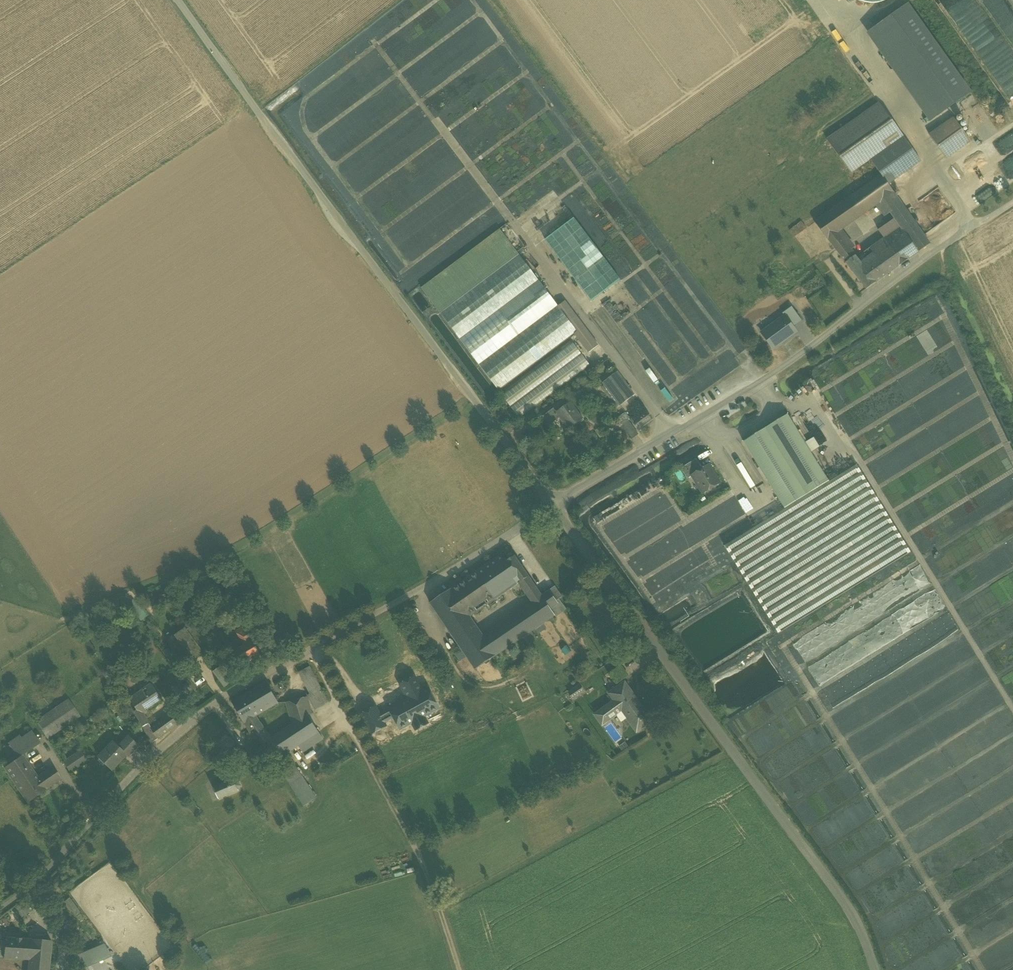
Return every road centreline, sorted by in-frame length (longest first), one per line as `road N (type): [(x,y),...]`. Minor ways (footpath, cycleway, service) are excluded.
road 1 (track): [(555,505),(416,593),(244,685),(170,737),(41,879),(0,910)]
road 2 (unclassified): [(179,0),(555,505)]
road 3 (unclassified): [(555,505),(655,650),(811,839),(870,929),(882,969)]
road 4 (unclassified): [(1012,208),(555,505)]
road 5 (track): [(459,969),(419,855),(308,650)]
road 6 (track): [(423,589),(426,617),(460,678),(477,688),(513,681)]

